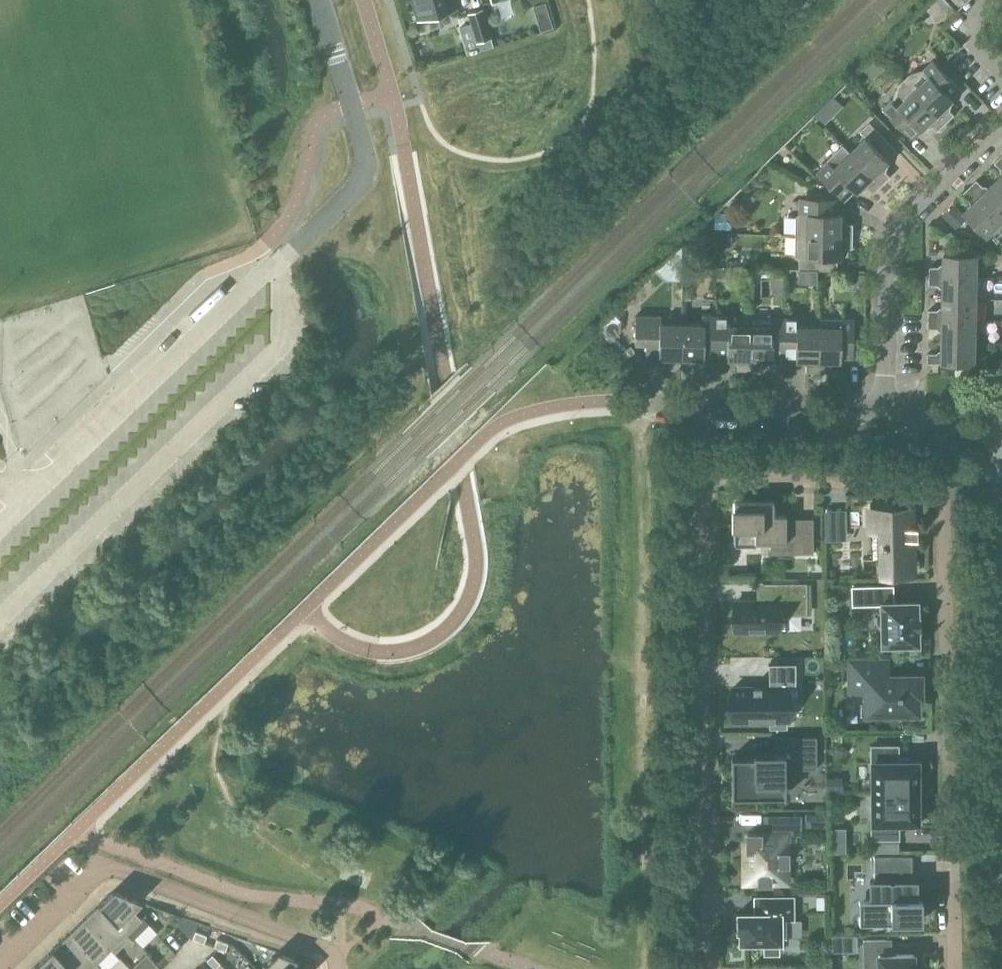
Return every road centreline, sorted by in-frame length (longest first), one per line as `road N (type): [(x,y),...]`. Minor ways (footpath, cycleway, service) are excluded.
road 1 (residential): [(703,968),(706,482),(936,486)]
road 2 (residential): [(936,486),(943,499),(954,968)]
road 3 (residential): [(342,968),(339,949),(98,866),(0,961)]
road 4 (residential): [(885,416),(891,238),(1001,120)]
road 5 (unclassified): [(278,259),(366,171),(318,0)]
road 6 (residential): [(885,416),(635,399)]
road 7 (residential): [(1001,625),(999,484)]

